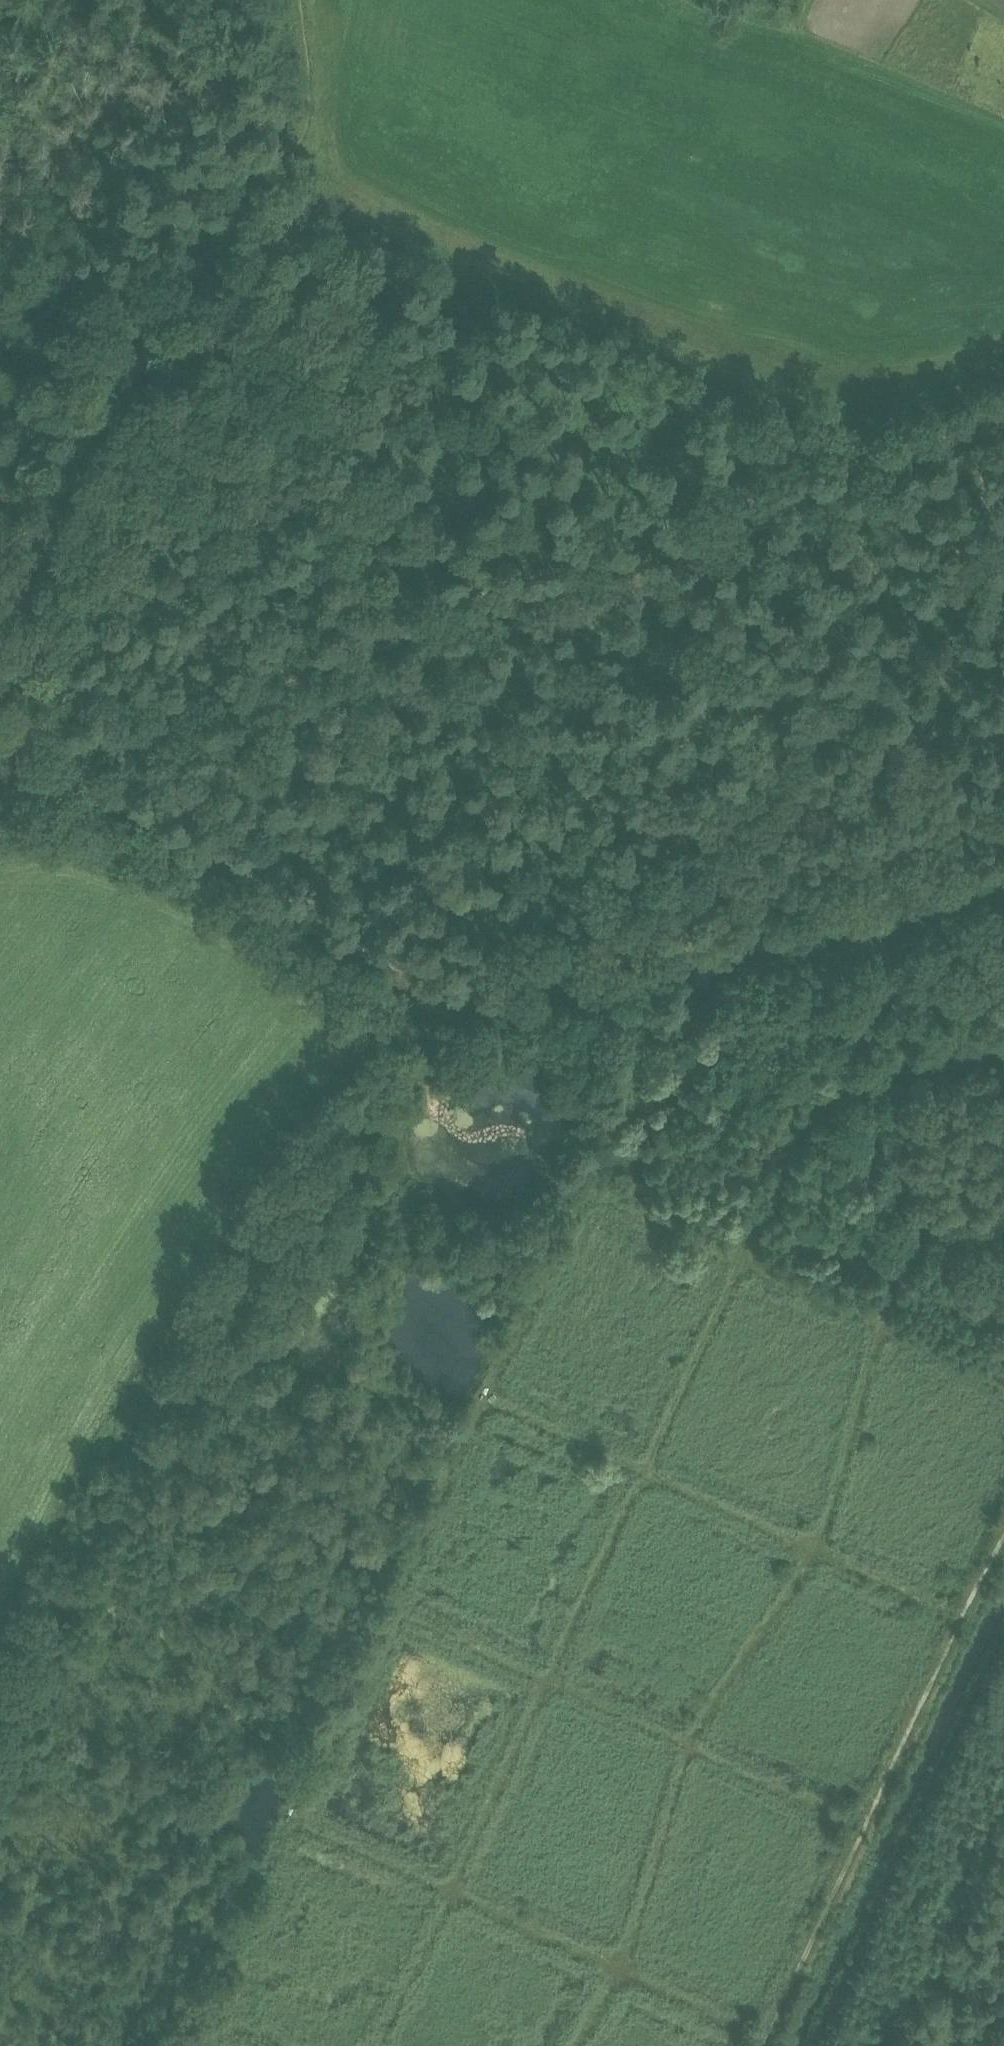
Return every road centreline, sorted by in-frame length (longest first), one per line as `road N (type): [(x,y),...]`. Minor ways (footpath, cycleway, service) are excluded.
road 1 (track): [(1003,415),(0,769)]
road 2 (track): [(445,1007),(1003,866)]

